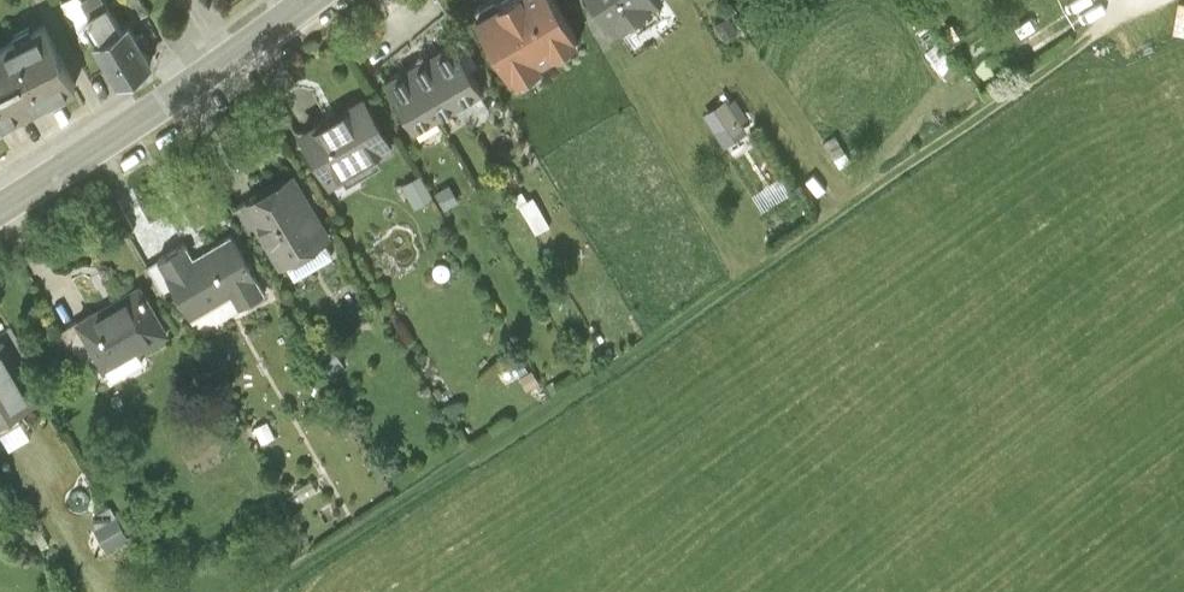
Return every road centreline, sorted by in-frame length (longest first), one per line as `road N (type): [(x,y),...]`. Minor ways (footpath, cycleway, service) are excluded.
road 1 (track): [(269,591),(1142,0)]
road 2 (secondary): [(0,213),(316,0)]

